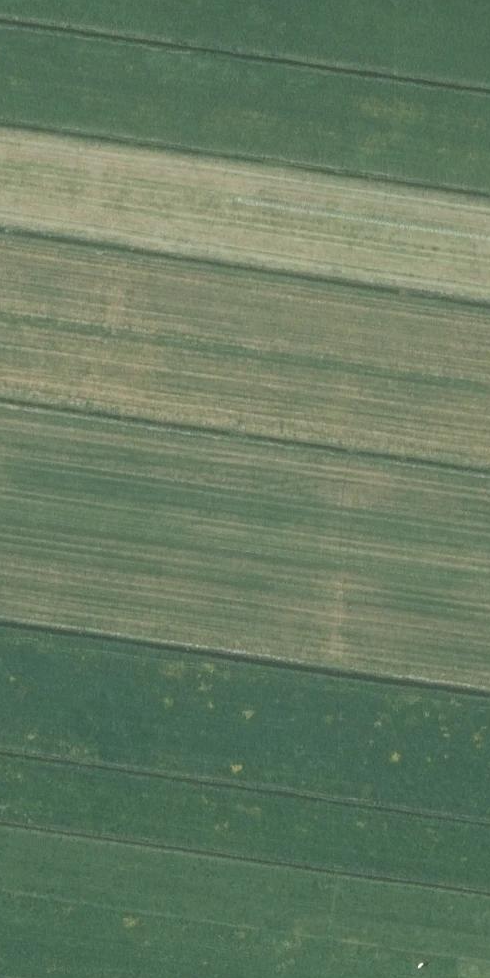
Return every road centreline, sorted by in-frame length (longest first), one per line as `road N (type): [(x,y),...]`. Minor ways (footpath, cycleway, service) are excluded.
road 1 (track): [(0,897),(489,968)]

